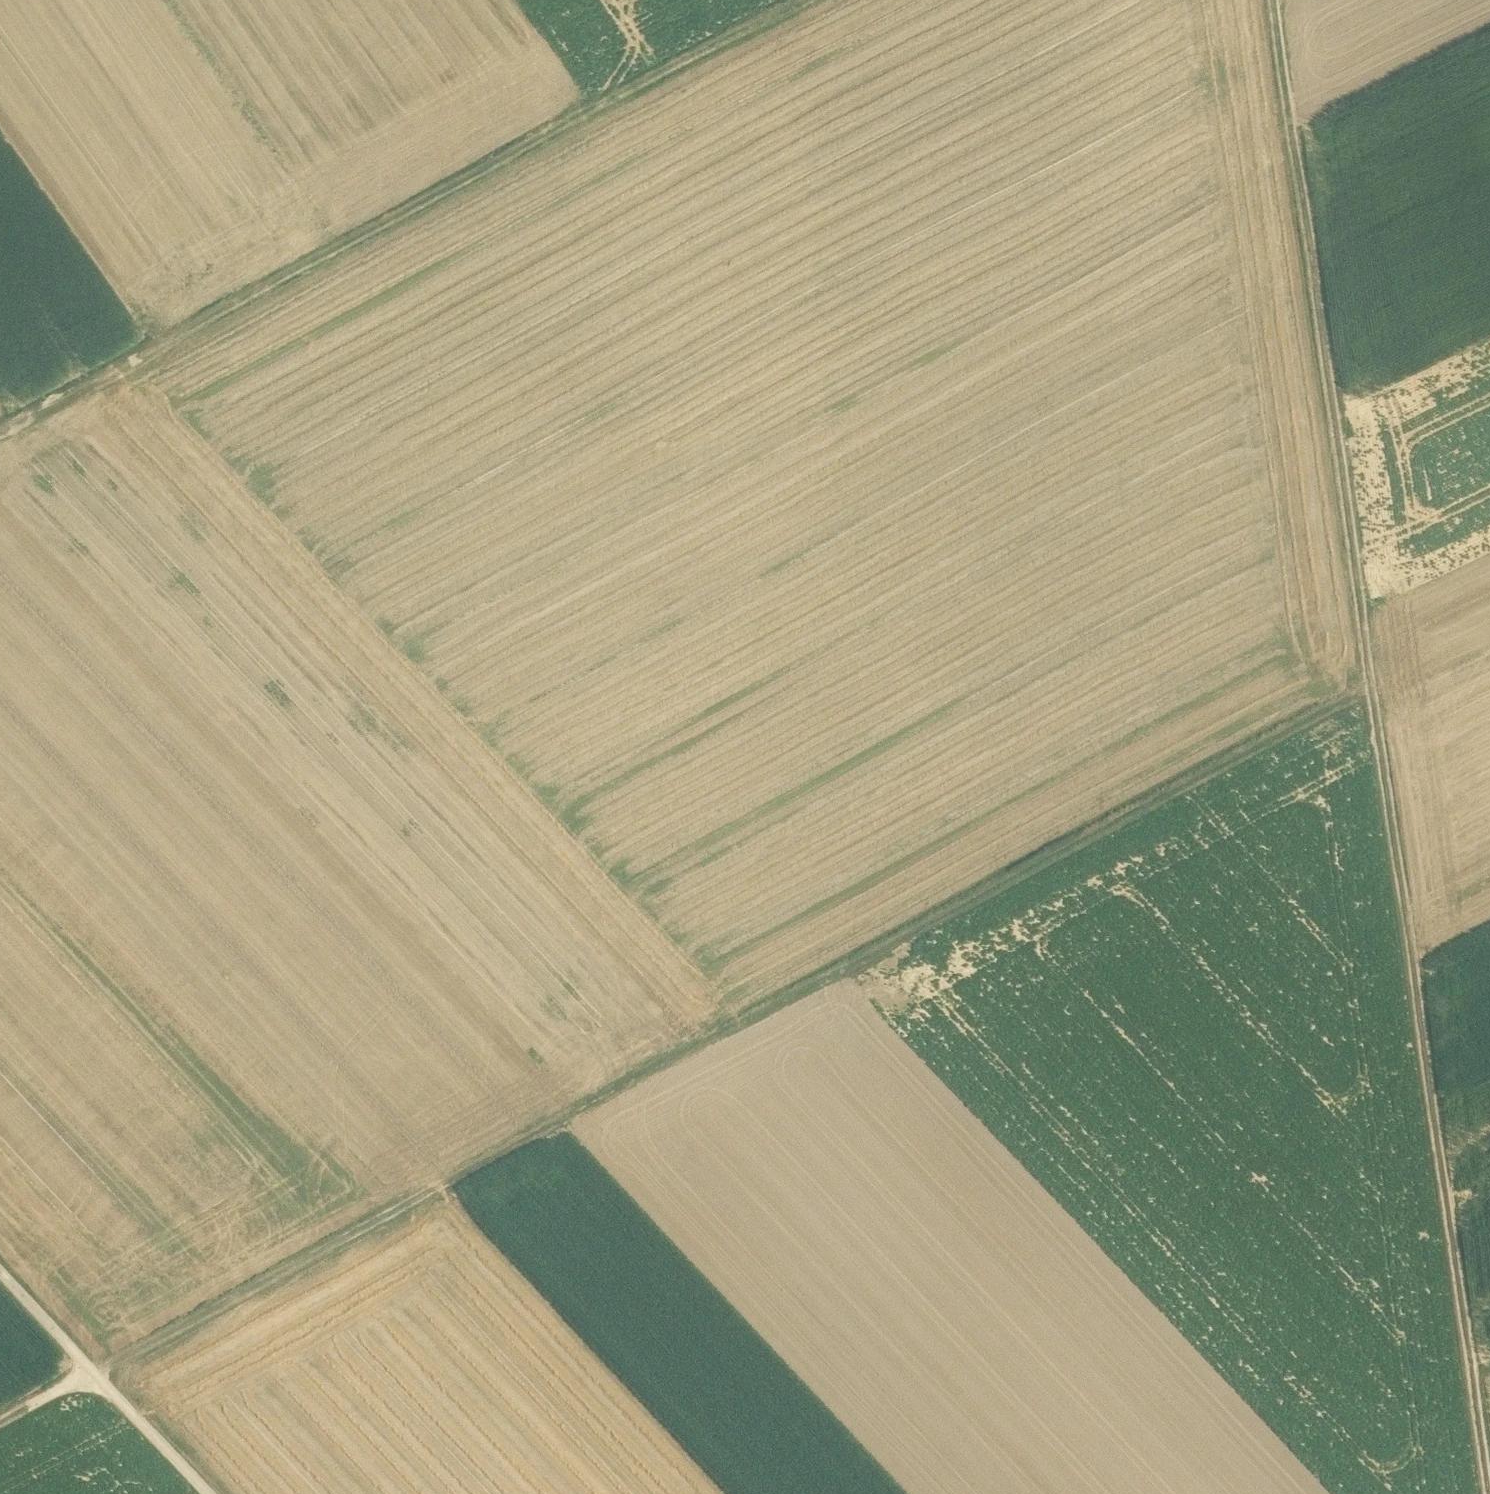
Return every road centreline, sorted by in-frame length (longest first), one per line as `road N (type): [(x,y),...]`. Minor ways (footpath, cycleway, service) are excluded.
road 1 (track): [(1489,1493),(1428,959),(1281,0)]
road 2 (track): [(1387,697),(770,1026),(110,1392)]
road 3 (track): [(824,0),(547,161),(66,420)]
road 4 (track): [(206,1493),(0,1276)]

